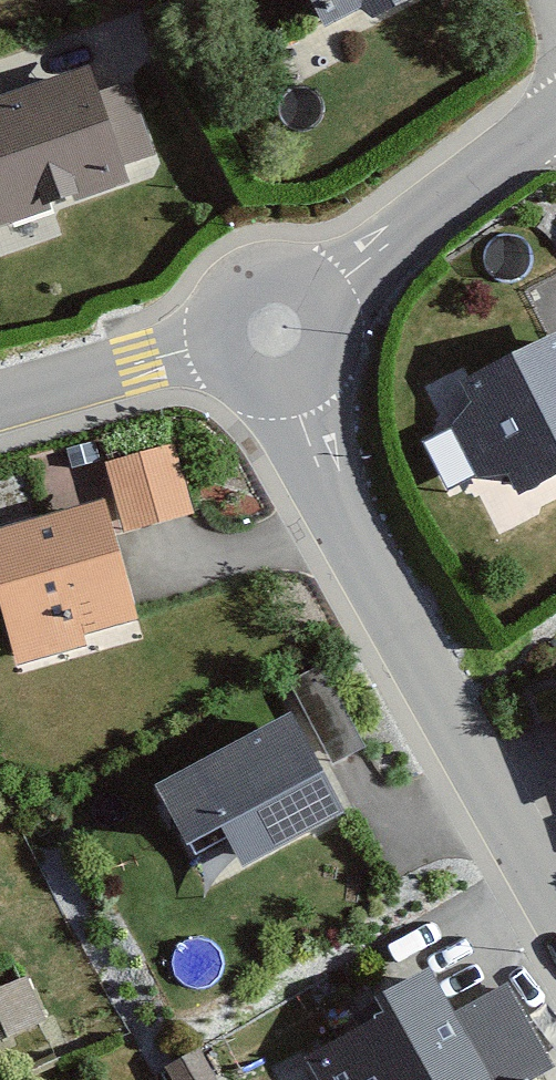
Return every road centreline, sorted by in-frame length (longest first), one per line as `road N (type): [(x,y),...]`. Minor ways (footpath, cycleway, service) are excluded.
road 1 (residential): [(555,874),(296,396)]
road 2 (residential): [(555,117),(324,292)]
road 3 (residential): [(208,349),(0,406)]
road 4 (residential): [(324,292),(297,270),(276,265),(233,277),(208,313),(208,349)]
road 5 (residential): [(296,396),(336,355),(338,316),(324,292)]

